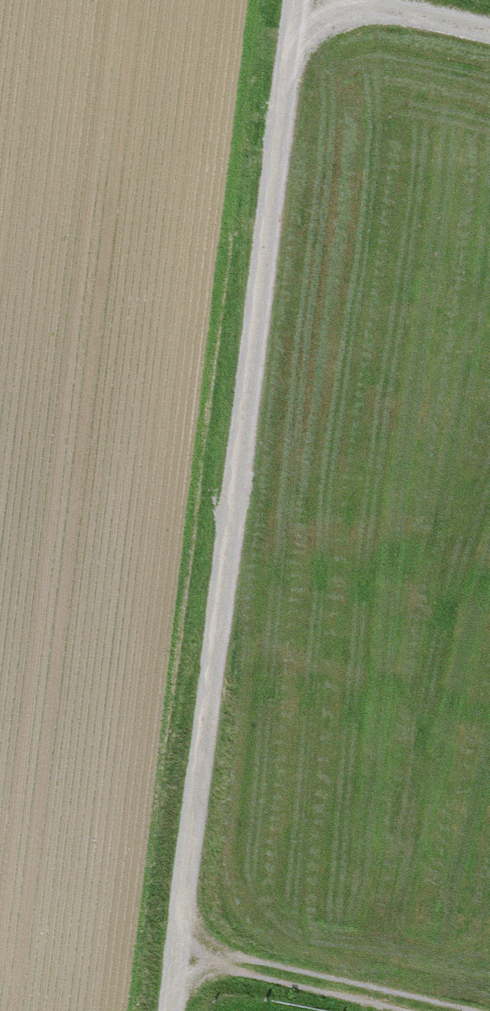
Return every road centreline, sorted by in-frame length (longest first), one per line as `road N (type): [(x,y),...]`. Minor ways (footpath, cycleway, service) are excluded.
road 1 (track): [(301,0),(174,1010)]
road 2 (track): [(180,961),(421,1010)]
road 3 (track): [(489,36),(301,4)]

